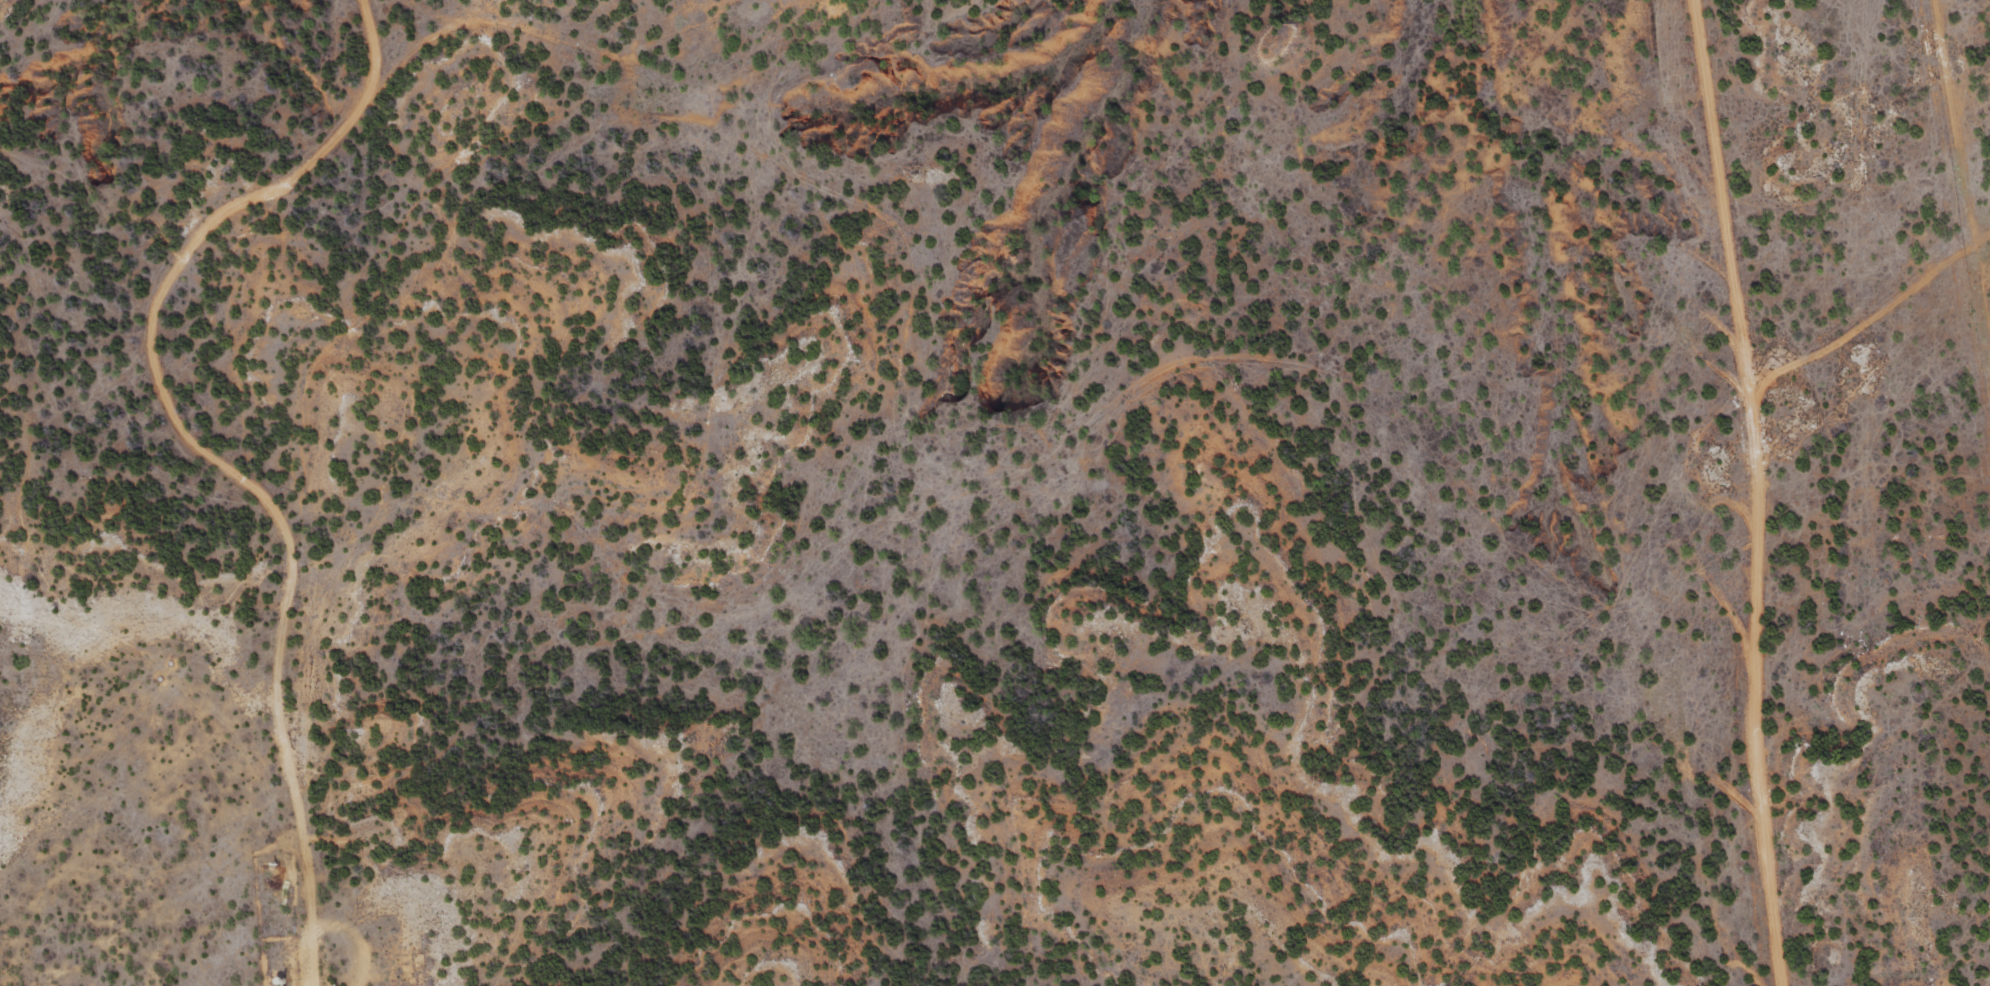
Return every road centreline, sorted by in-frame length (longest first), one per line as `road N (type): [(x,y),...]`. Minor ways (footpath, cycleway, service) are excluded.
road 1 (residential): [(1767,985),(1729,516),(1665,0)]

